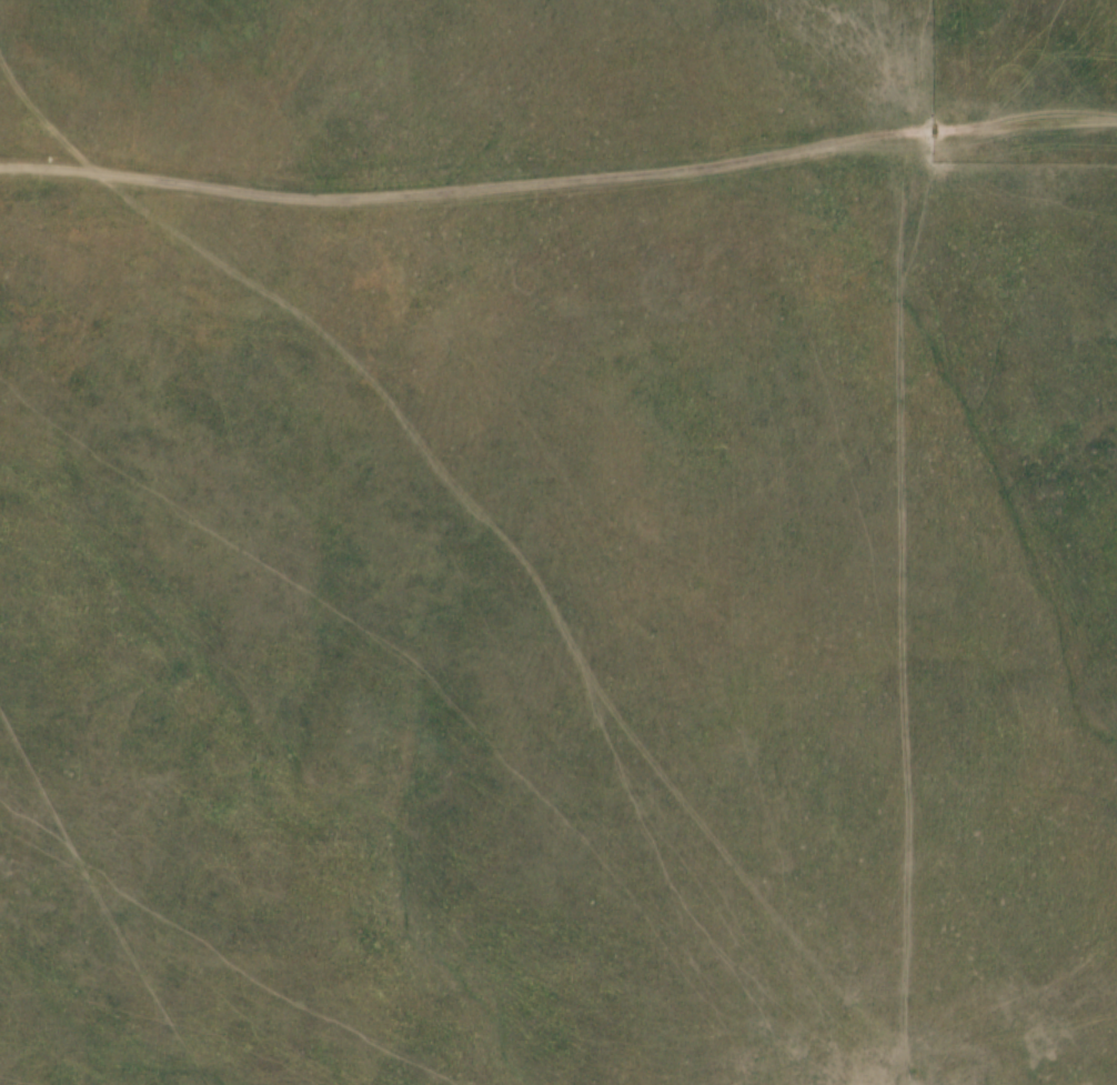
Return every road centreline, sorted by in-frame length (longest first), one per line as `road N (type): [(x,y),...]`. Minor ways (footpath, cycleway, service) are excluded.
road 1 (track): [(1116,76),(422,180),(0,148)]

